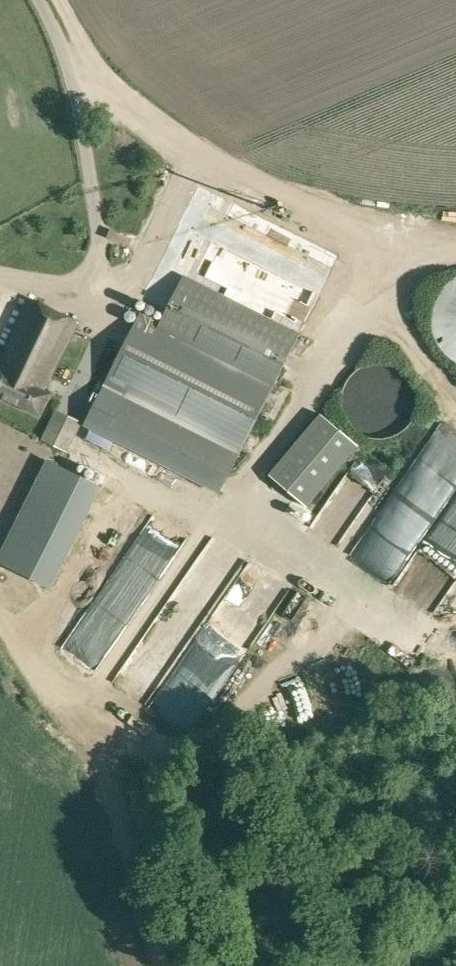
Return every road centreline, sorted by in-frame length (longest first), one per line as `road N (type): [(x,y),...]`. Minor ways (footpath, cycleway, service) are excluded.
road 1 (track): [(71,82),(209,186),(455,240)]

